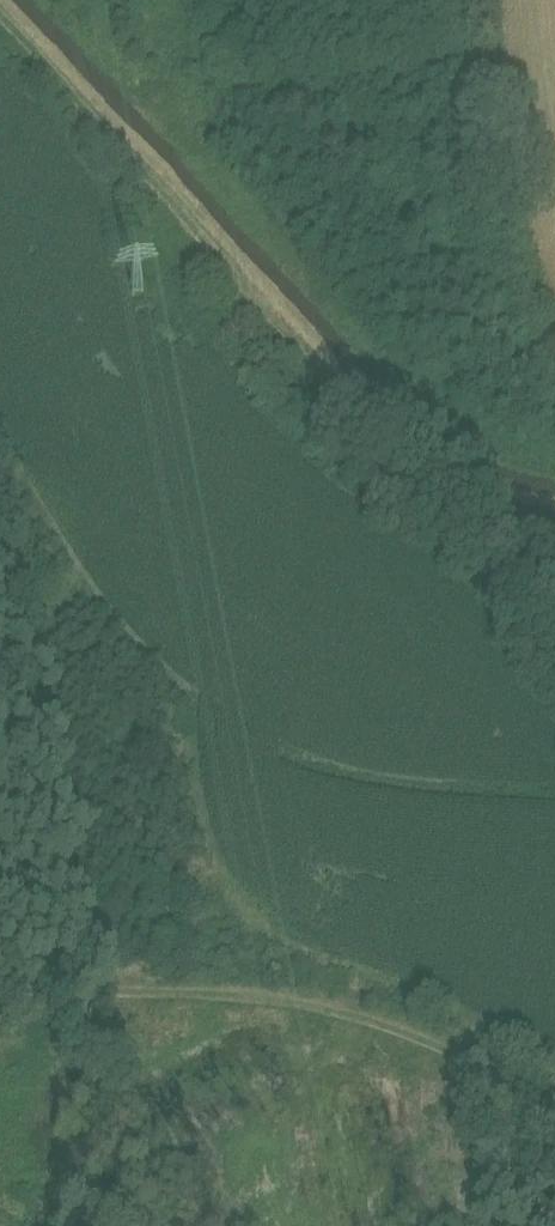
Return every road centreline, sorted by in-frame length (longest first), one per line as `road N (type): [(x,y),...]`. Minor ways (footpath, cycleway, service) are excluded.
road 1 (track): [(554,1144),(475,1075),(404,1037),(314,1004),(167,988),(0,996)]

